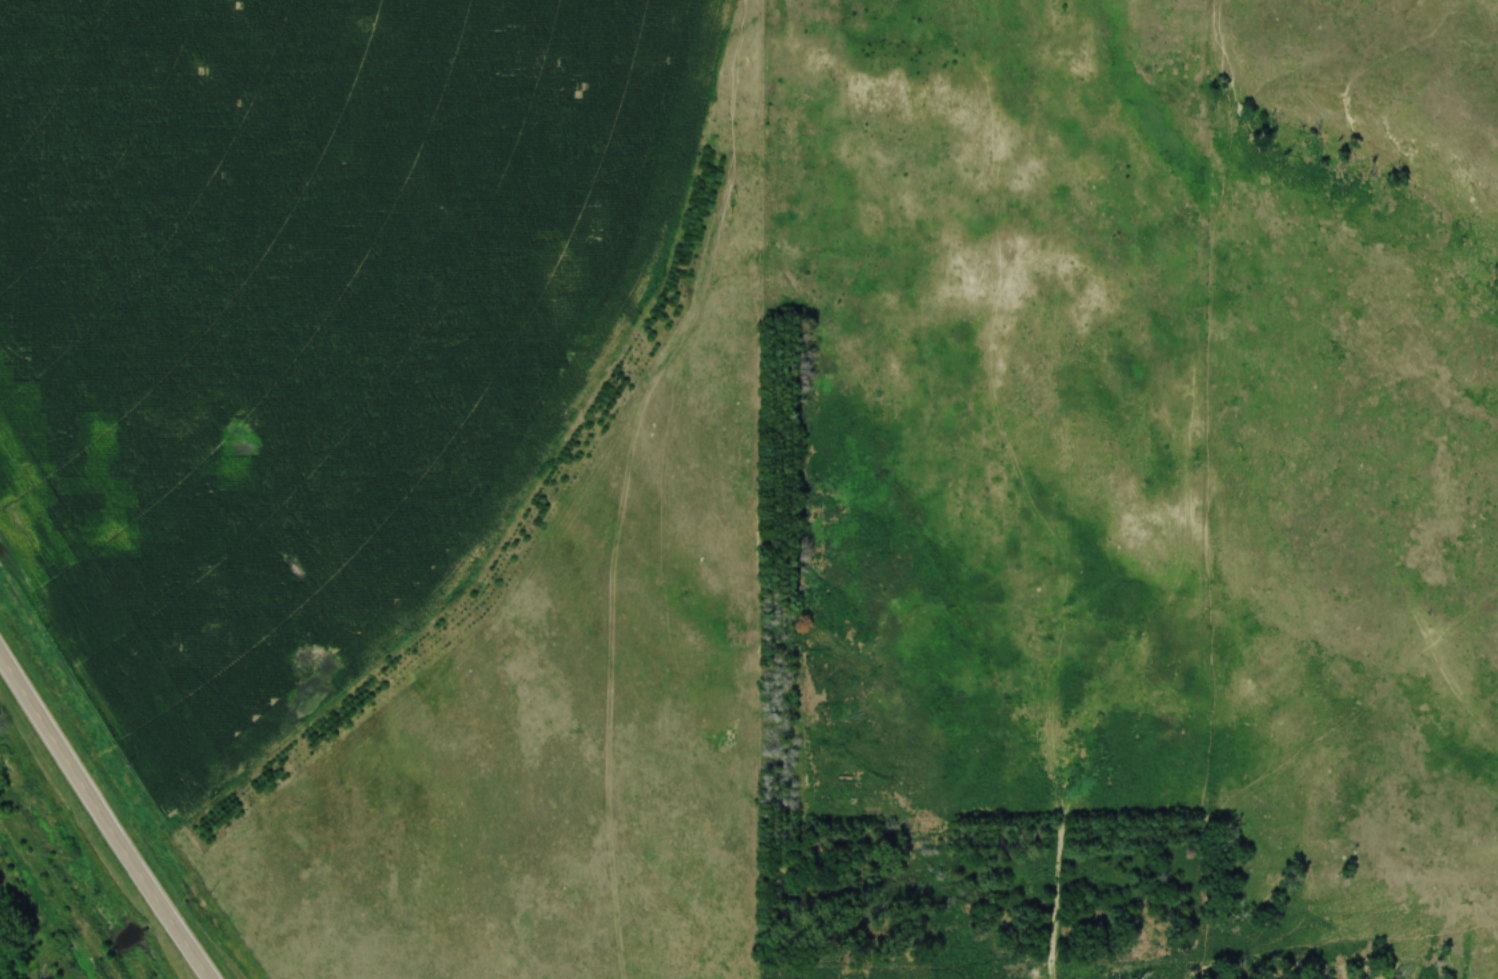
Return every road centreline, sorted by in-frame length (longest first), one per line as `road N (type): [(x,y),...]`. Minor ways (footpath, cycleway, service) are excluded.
road 1 (secondary): [(212,978),(0,658)]

